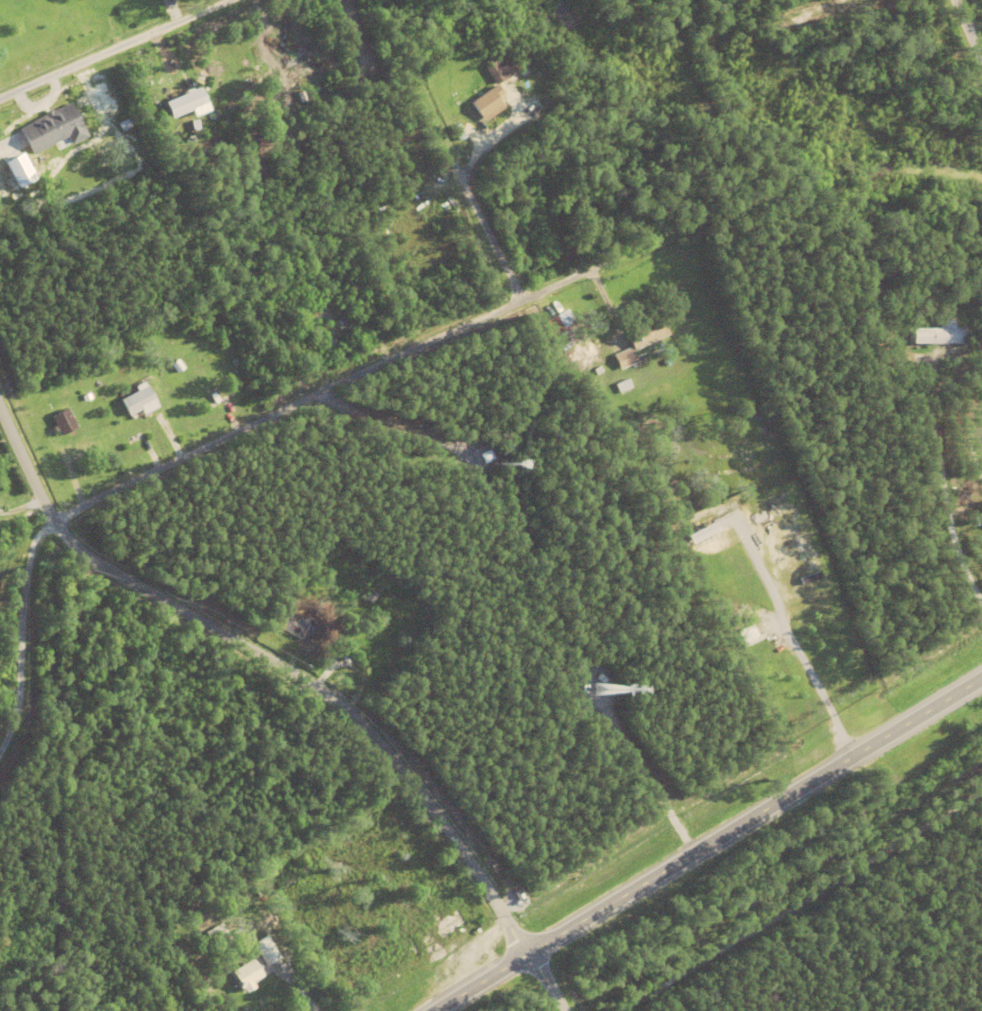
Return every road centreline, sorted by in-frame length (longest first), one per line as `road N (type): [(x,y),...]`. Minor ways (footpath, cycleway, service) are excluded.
road 1 (tertiary): [(530,957),(487,884),(372,733),(326,696),(71,541),(0,401)]
road 2 (residential): [(0,546),(599,272)]
road 3 (primary): [(443,1010),(981,674)]
road 4 (residential): [(0,102),(245,0)]
road 5 (residential): [(408,151),(482,325)]

